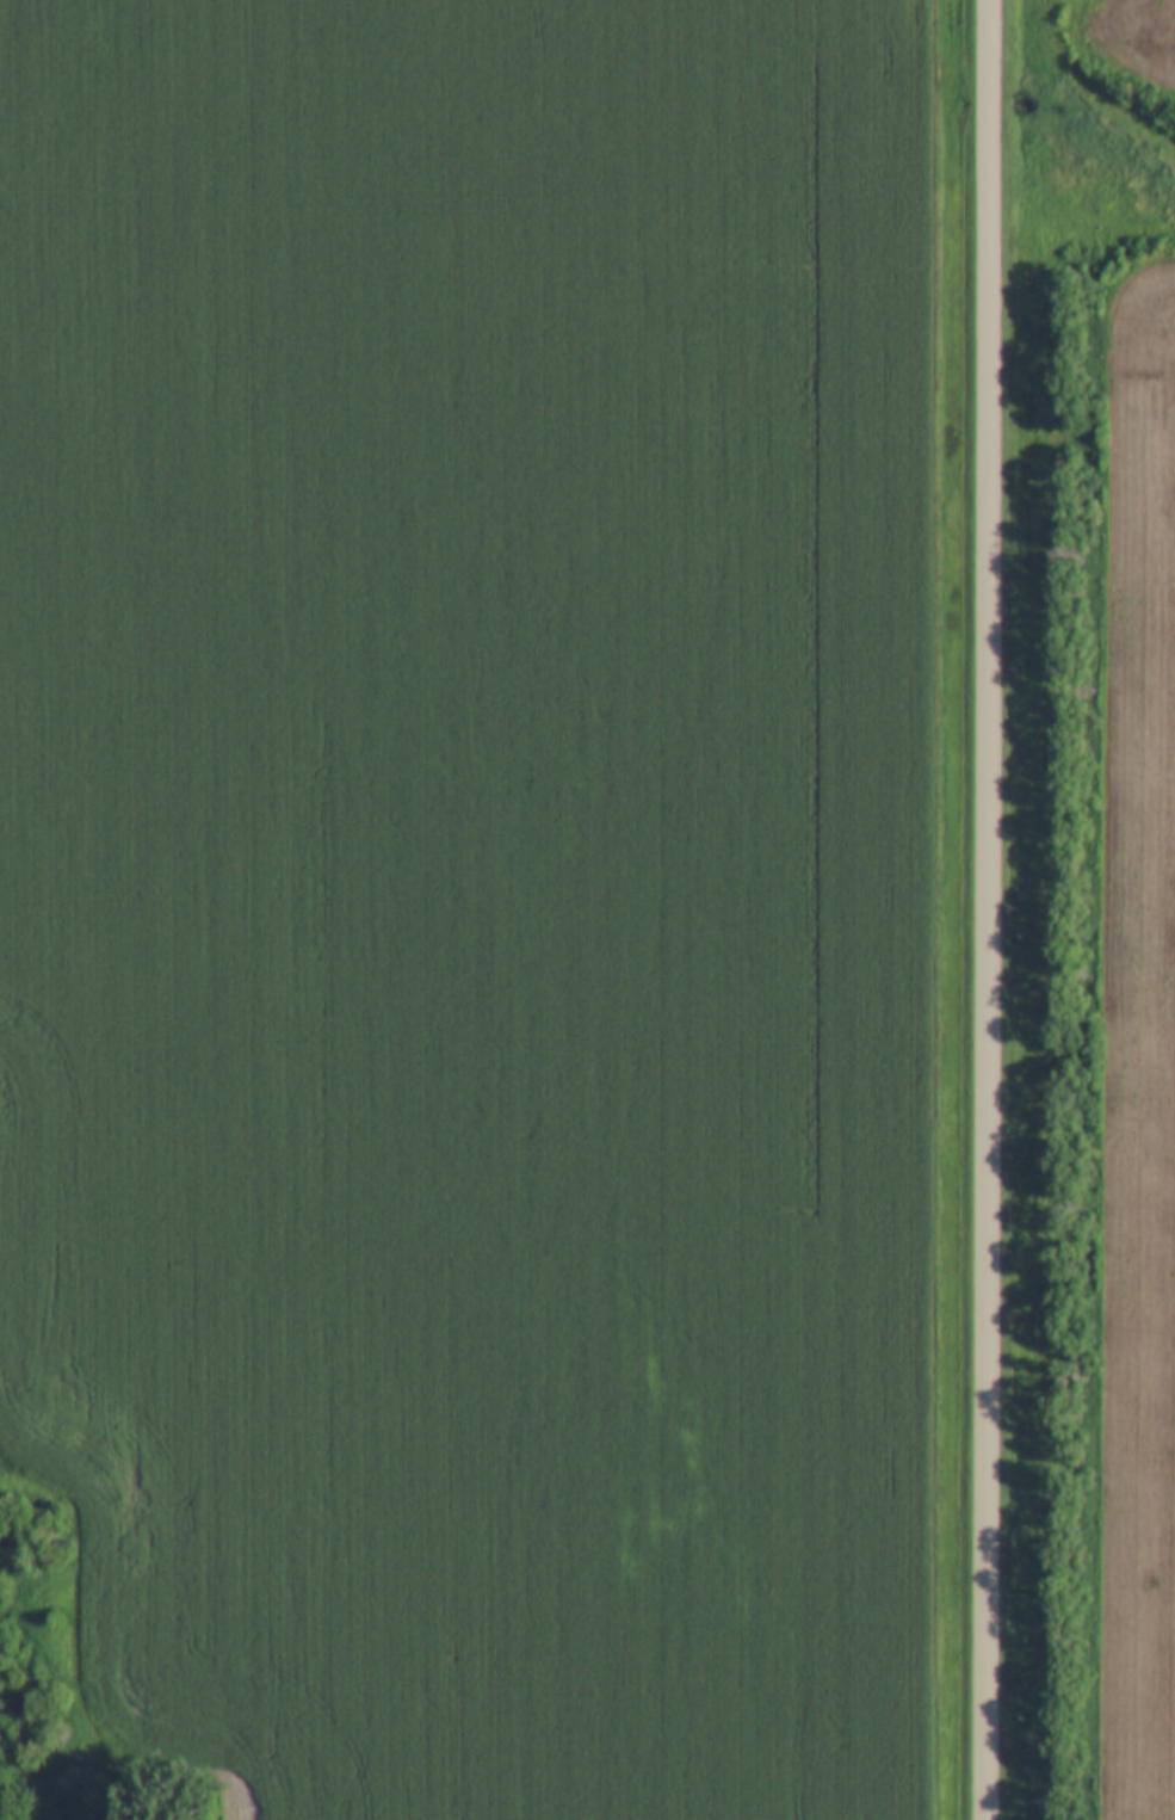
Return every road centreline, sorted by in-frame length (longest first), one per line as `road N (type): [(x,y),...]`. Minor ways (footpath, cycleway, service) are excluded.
road 1 (tertiary): [(985,1819),(990,0)]

